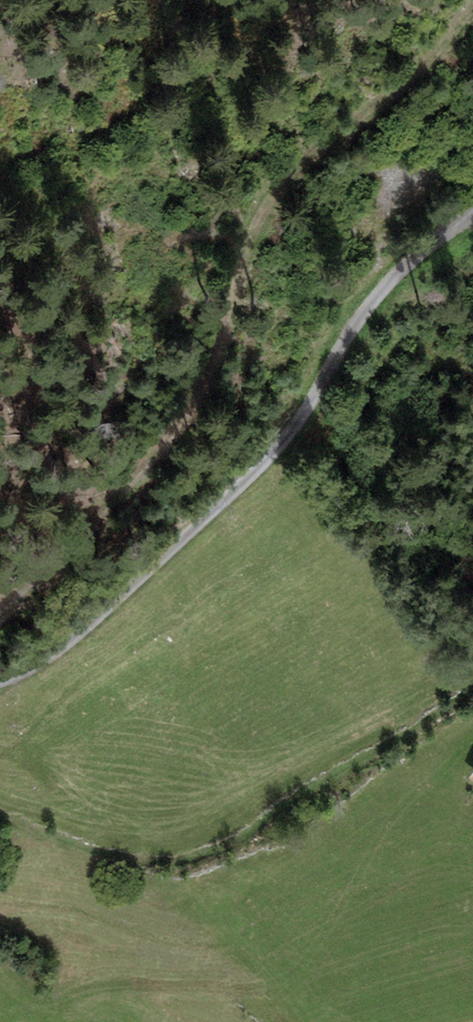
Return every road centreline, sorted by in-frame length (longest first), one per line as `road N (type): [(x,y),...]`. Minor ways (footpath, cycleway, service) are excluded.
road 1 (track): [(472,21),(277,194),(185,427),(0,613)]
road 2 (track): [(0,682),(82,633),(284,442),(373,301),(472,207)]

